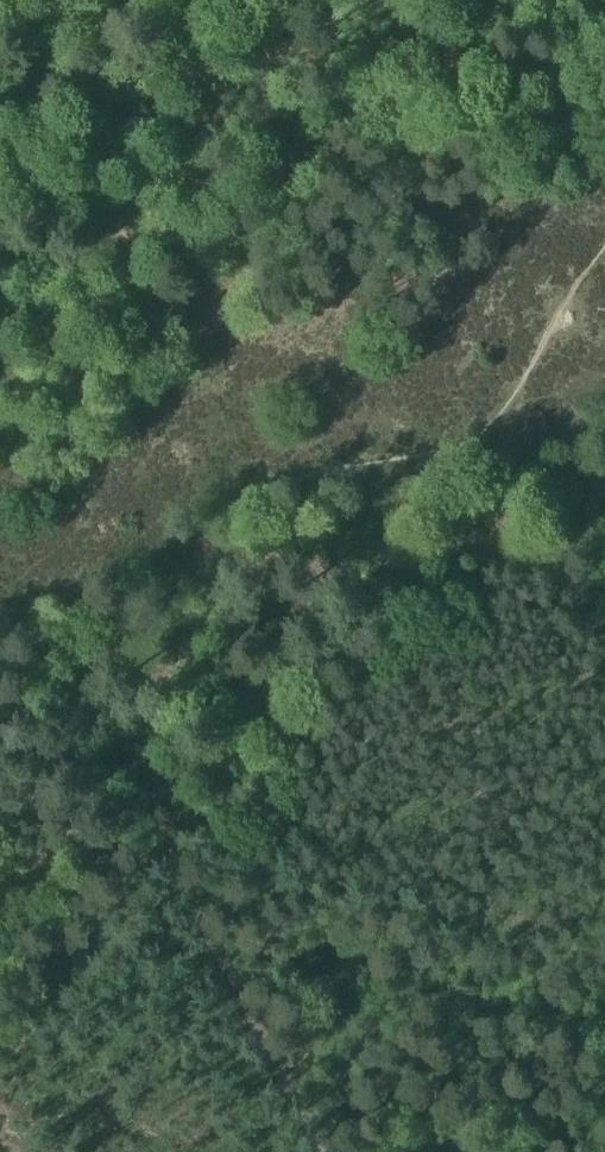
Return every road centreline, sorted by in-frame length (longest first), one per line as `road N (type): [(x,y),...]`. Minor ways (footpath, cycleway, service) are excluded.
road 1 (track): [(332,641),(95,848),(177,885),(317,1151)]
road 2 (track): [(604,247),(500,424),(448,455),(308,476),(274,495),(266,524),(279,561),(332,641)]
road 3 (track): [(0,296),(66,213),(193,99),(366,0)]
road 4 (track): [(332,641),(436,554),(485,546),(548,550),(604,529)]
road 5 (track): [(95,848),(0,943)]
road 6 (track): [(548,550),(604,655)]

